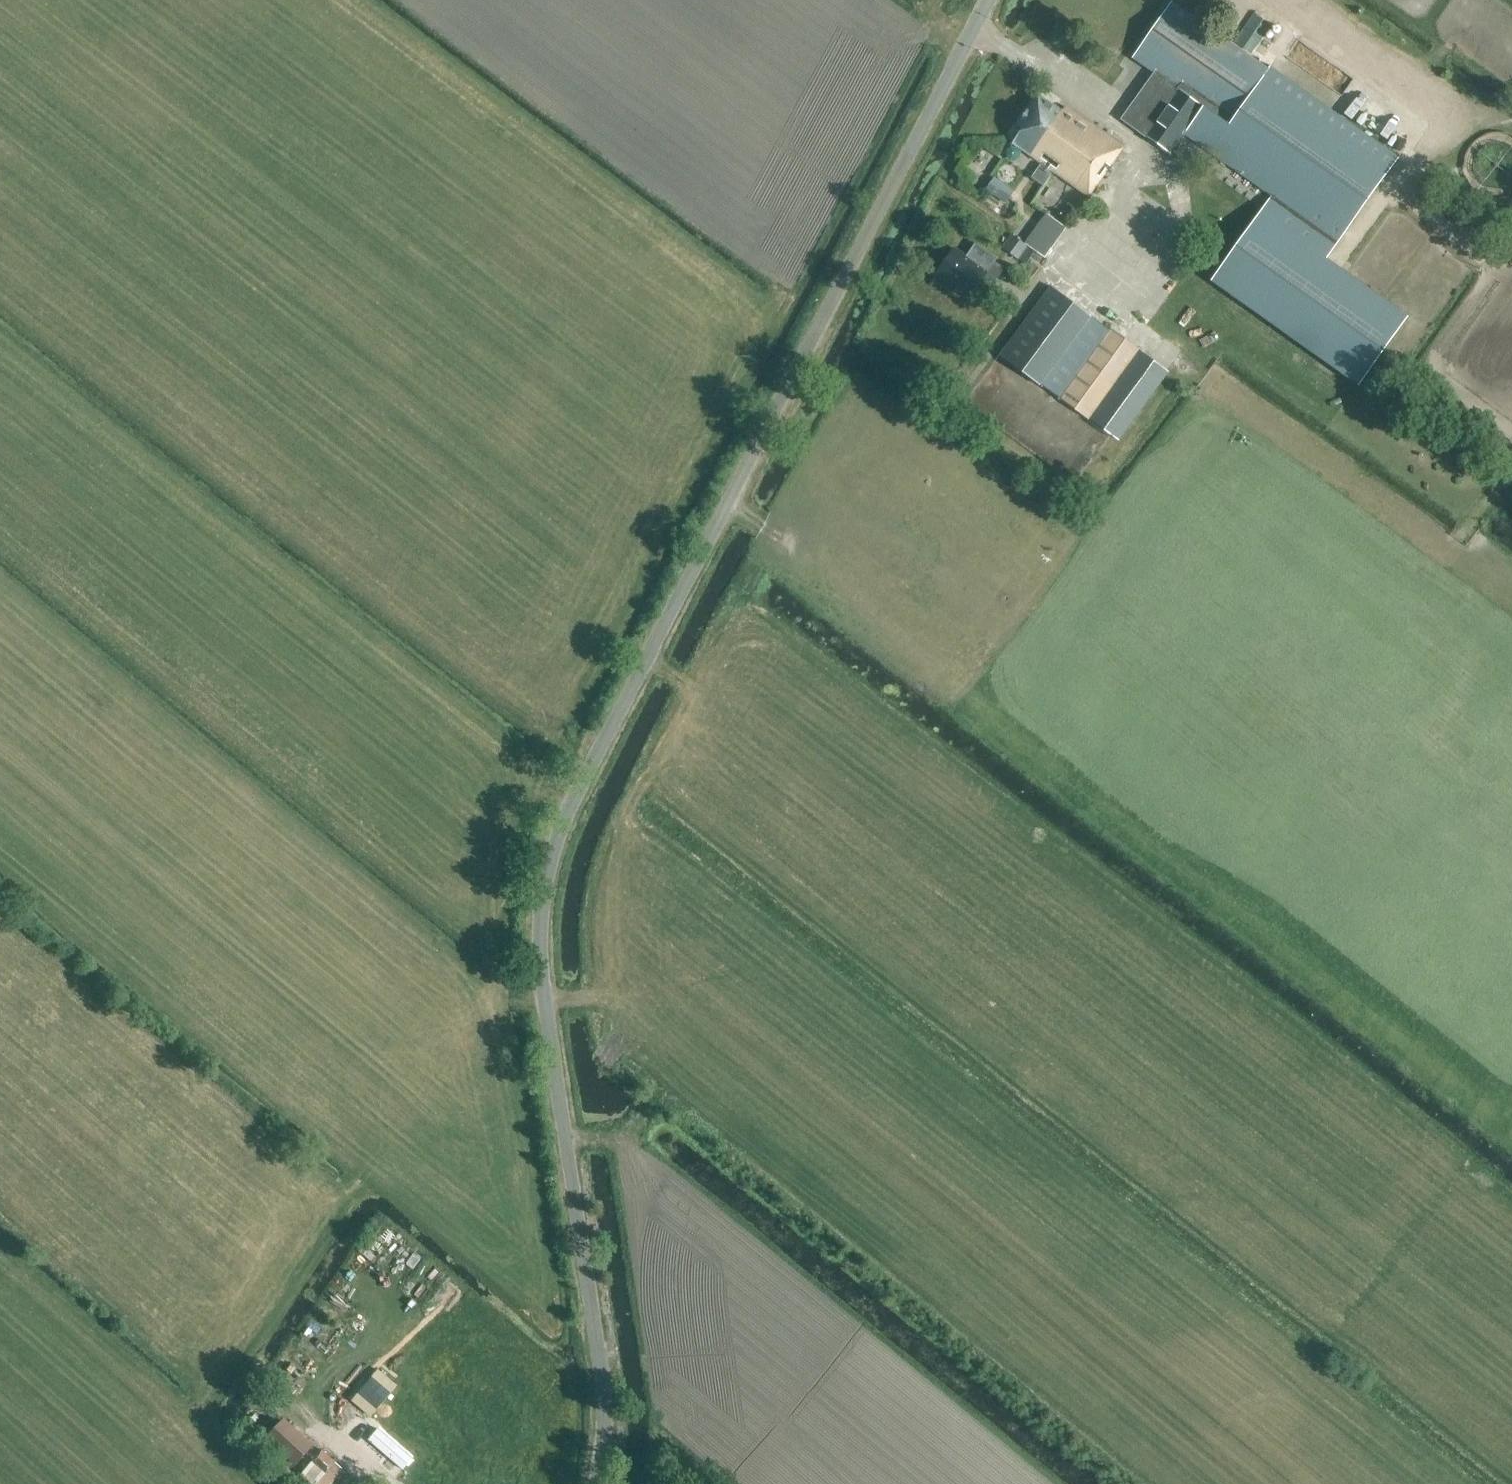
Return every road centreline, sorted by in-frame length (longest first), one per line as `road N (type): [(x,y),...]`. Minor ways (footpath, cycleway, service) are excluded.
road 1 (unclassified): [(593,1483),(603,1396),(541,996),(539,920),(553,843),(582,770),(979,0)]

